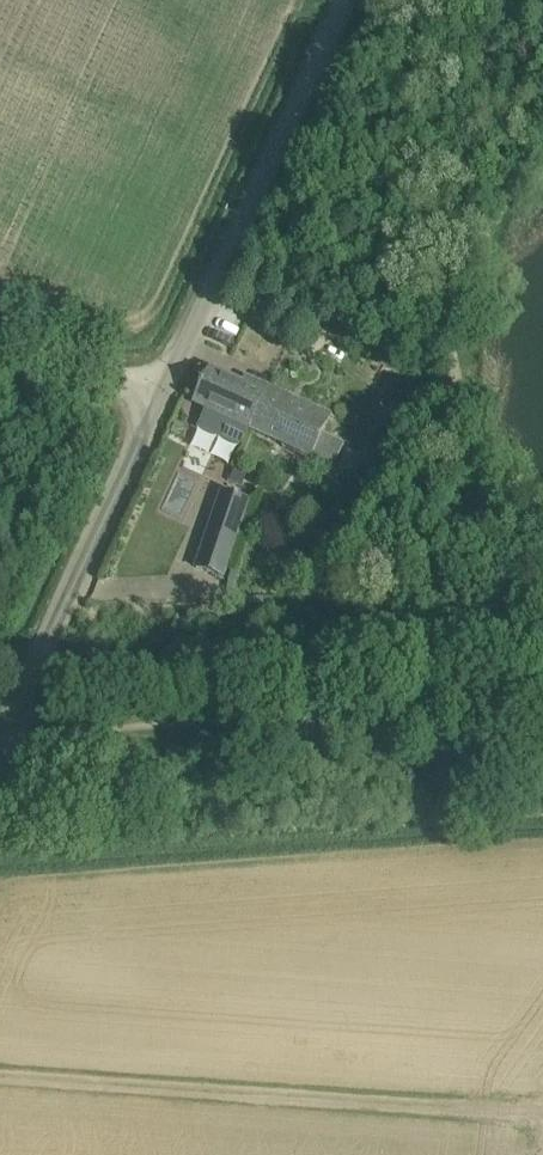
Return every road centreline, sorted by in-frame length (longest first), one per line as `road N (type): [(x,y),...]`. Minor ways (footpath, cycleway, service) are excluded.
road 1 (track): [(511,1120),(0,1079)]
road 2 (residential): [(162,380),(342,0)]
road 3 (unclassified): [(0,749),(162,380)]
road 4 (unclassified): [(162,380),(0,319)]

